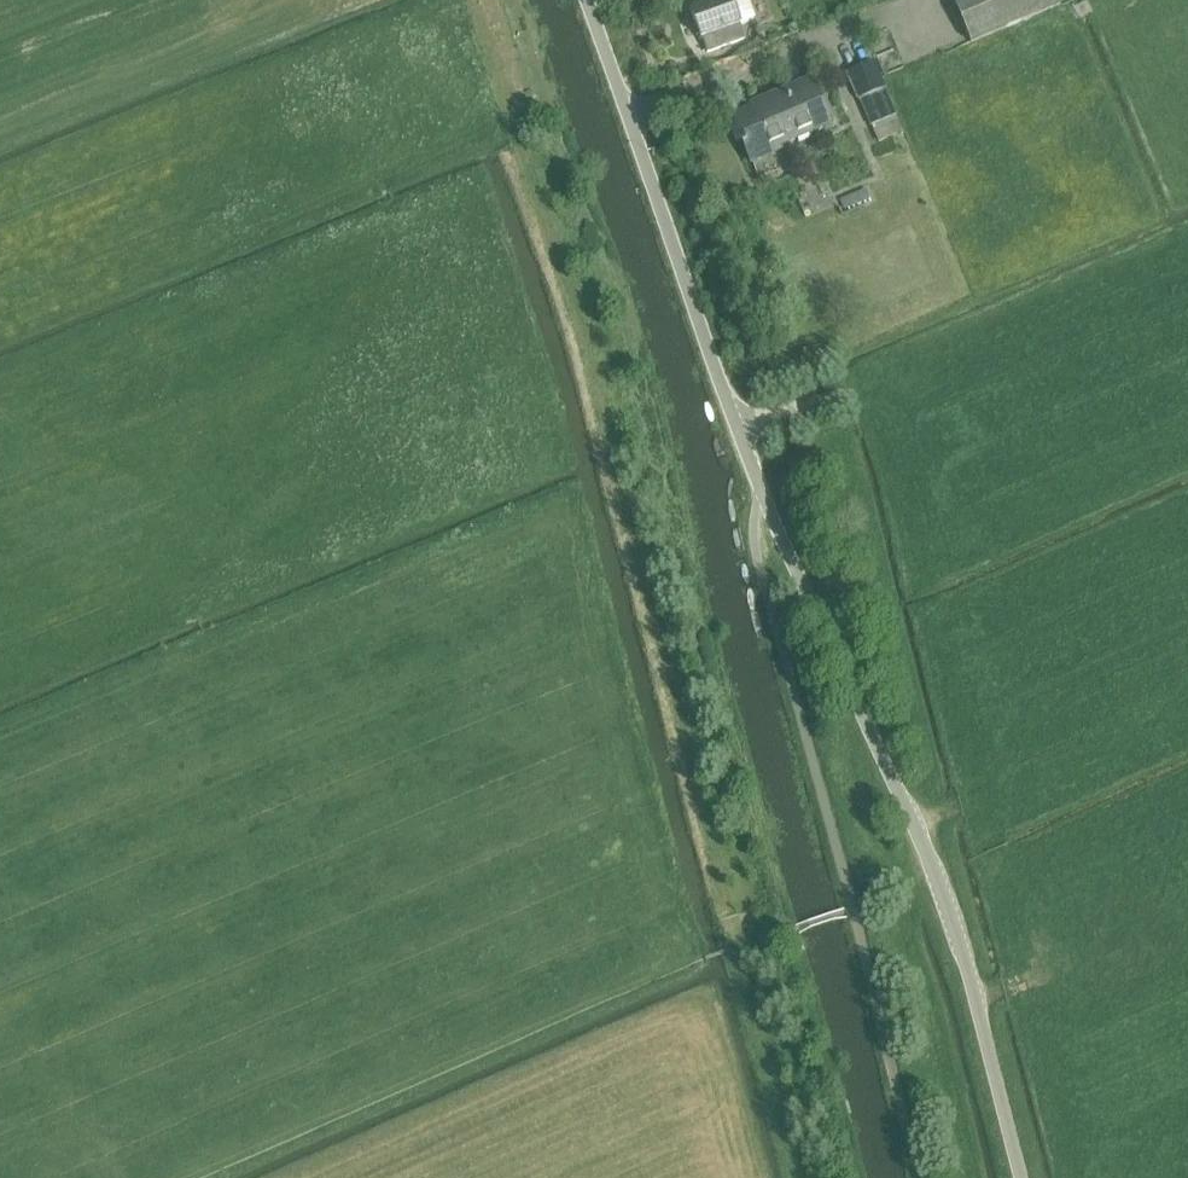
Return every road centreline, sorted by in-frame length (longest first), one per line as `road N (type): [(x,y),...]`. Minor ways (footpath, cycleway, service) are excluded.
road 1 (unclassified): [(1018,1177),(943,884),(727,414),(584,0)]

